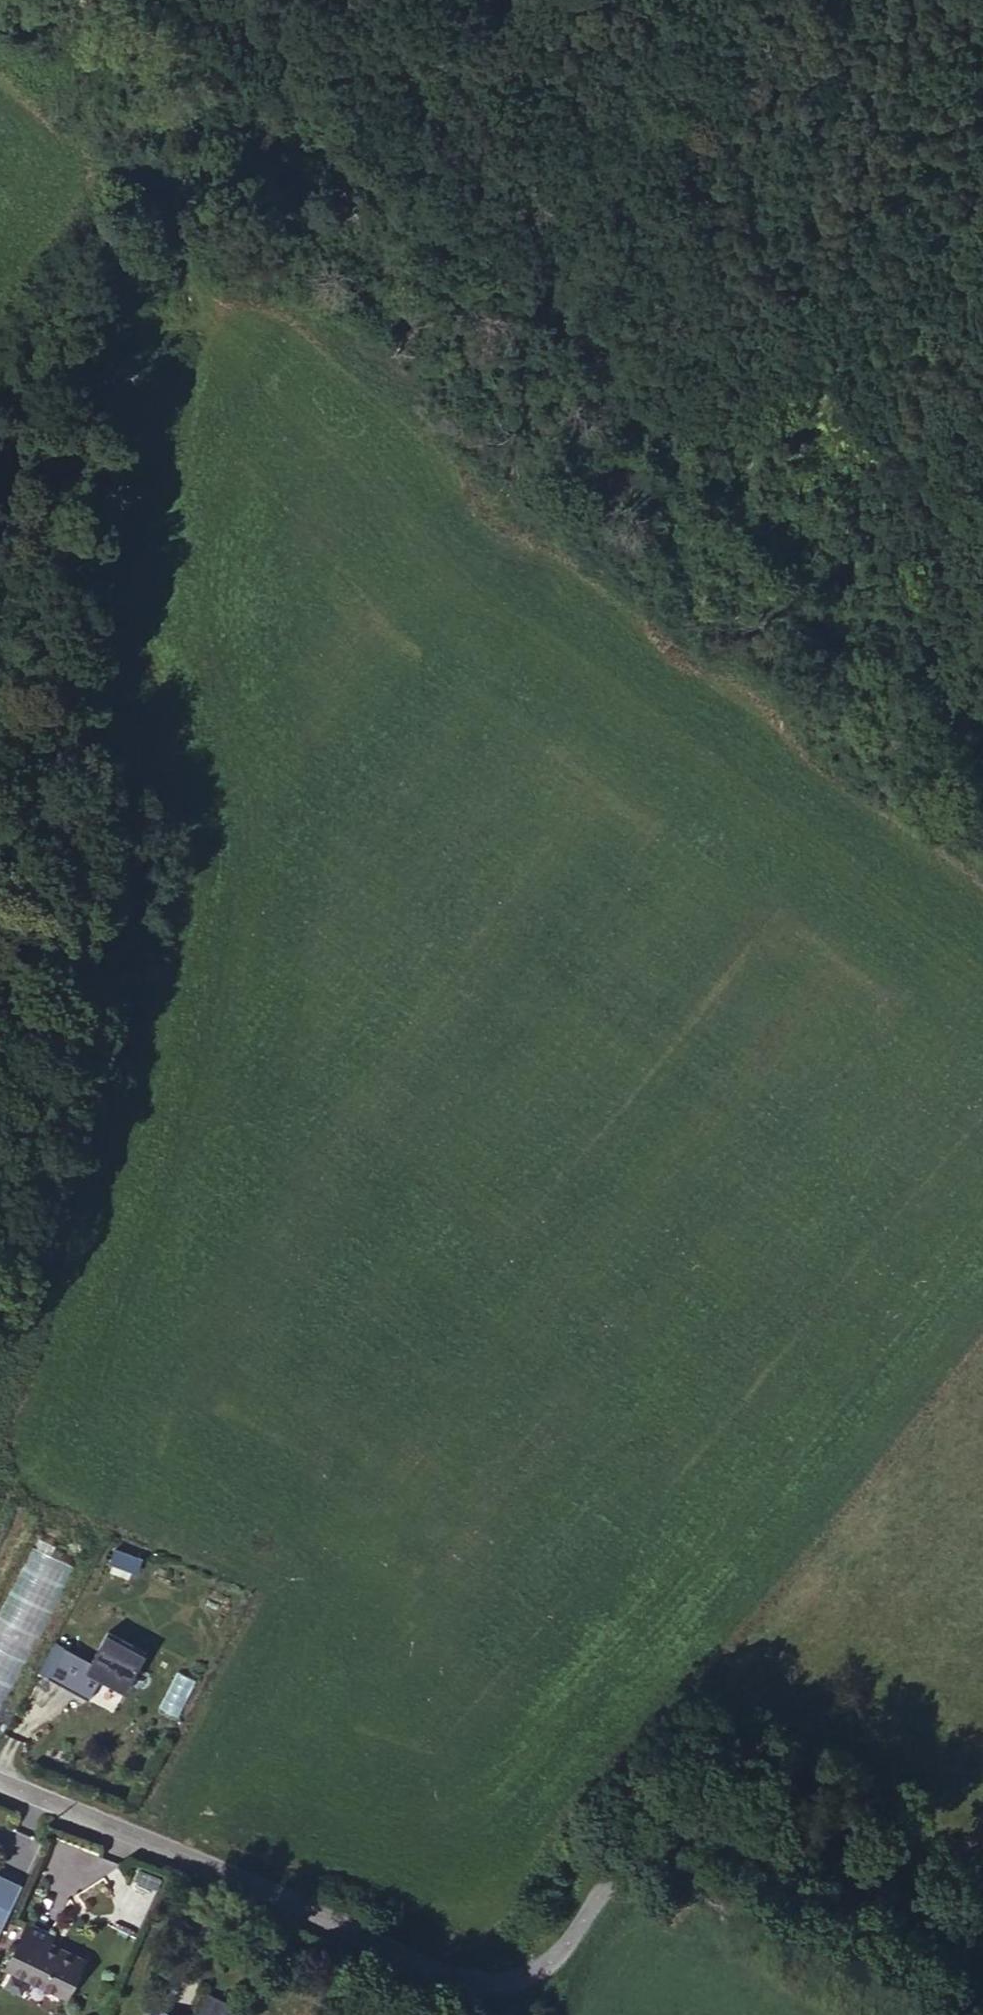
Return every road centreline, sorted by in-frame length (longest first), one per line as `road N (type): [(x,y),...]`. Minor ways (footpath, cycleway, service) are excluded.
road 1 (track): [(982,740),(654,494),(92,0)]
road 2 (tertiary): [(982,1950),(809,1852),(689,1814),(602,1878),(542,1970),(483,1976),(0,1783)]

